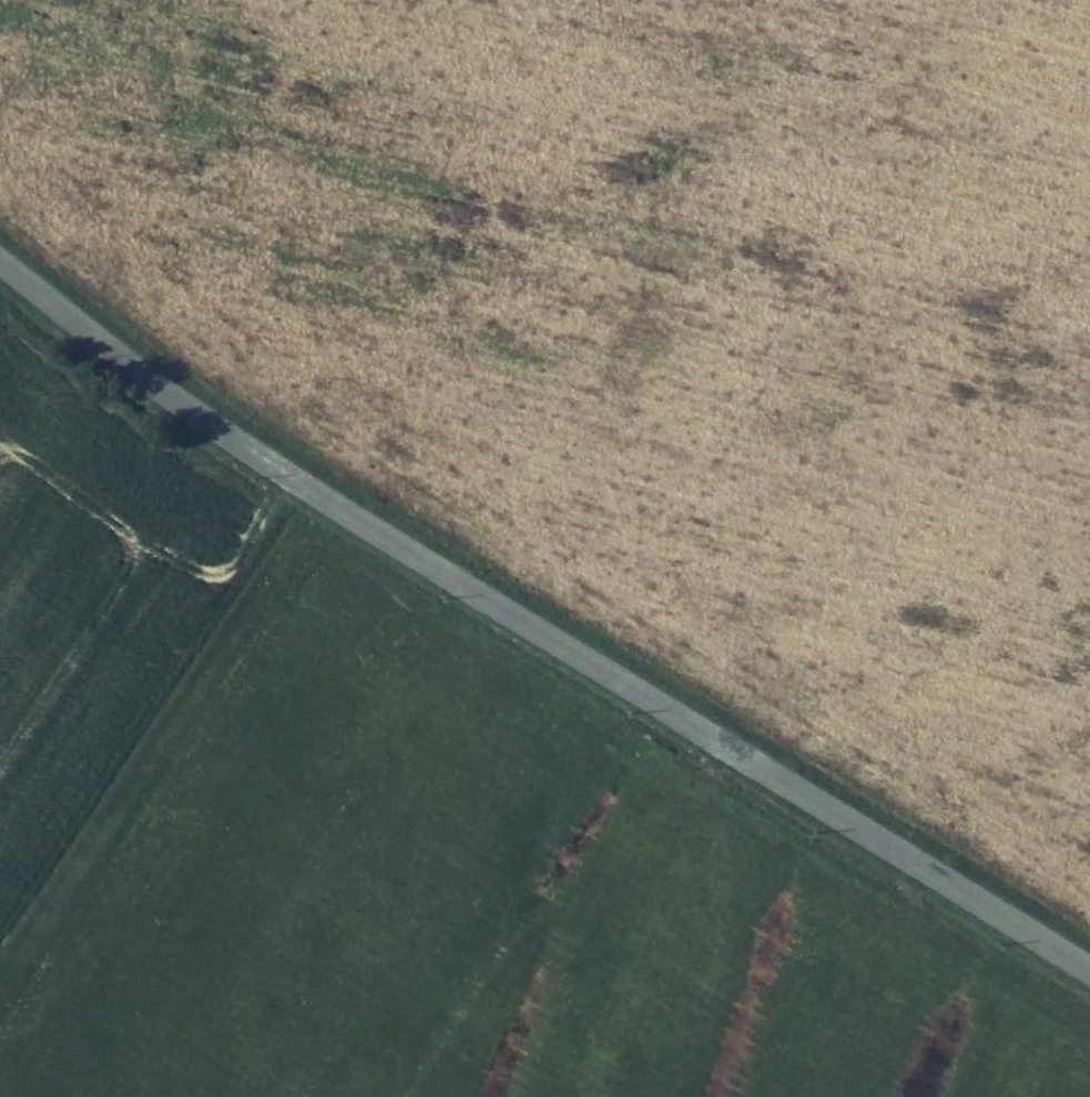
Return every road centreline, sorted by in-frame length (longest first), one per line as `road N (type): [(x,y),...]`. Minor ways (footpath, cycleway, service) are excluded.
road 1 (tertiary): [(1089,965),(272,459),(0,254)]

